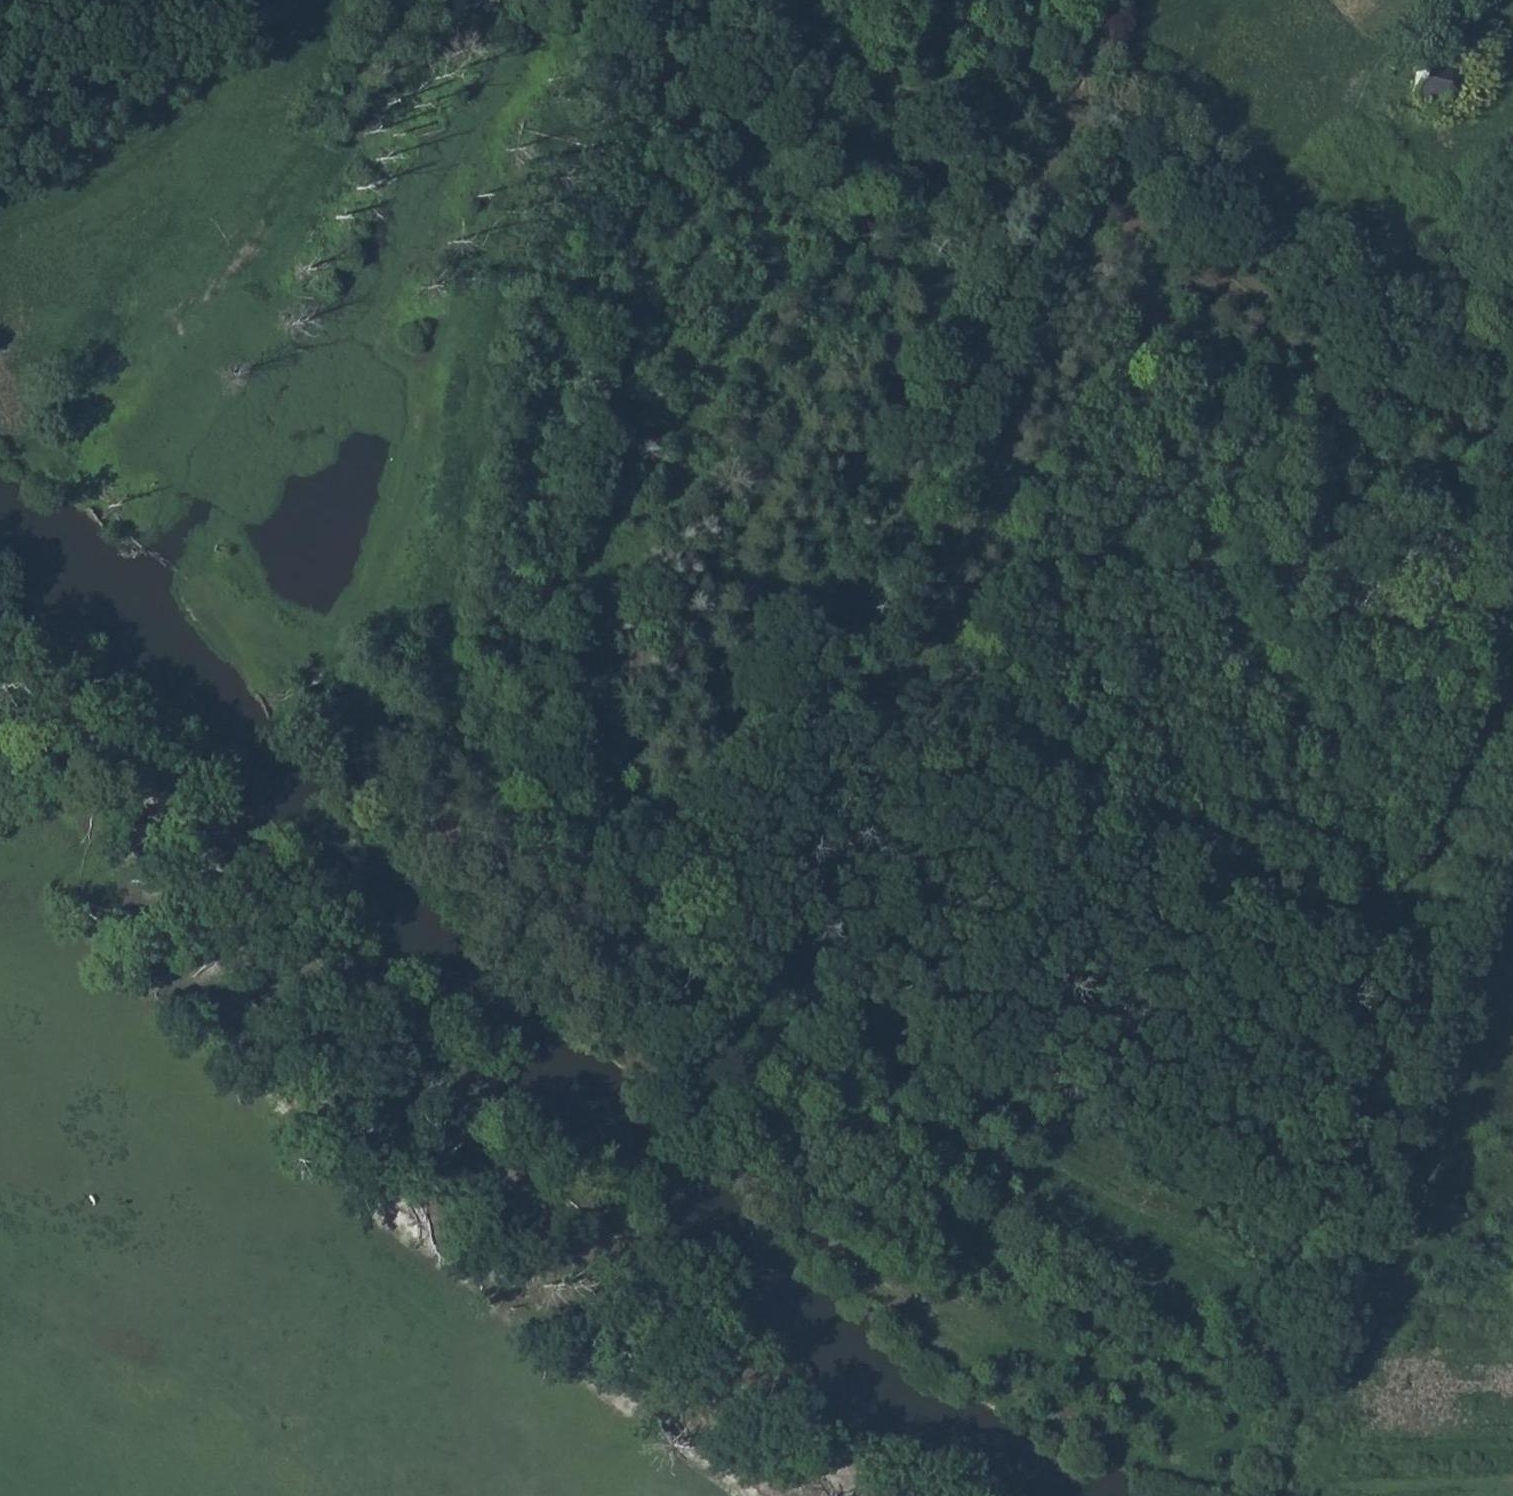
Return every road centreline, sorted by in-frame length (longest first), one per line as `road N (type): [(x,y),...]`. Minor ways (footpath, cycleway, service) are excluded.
road 1 (track): [(1098,0),(1083,97),(1091,129),(1200,257),(1512,457)]

